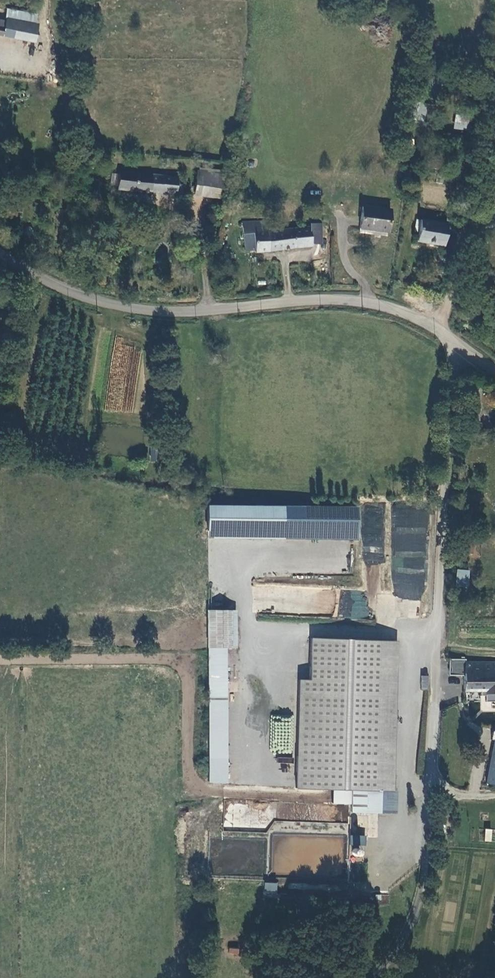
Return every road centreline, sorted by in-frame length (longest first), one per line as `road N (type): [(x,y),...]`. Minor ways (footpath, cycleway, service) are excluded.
road 1 (unclassified): [(438,329),(434,778),(417,914),(363,977)]
road 2 (unclassified): [(438,329),(390,308),(345,300),(131,308),(56,285),(0,252)]
road 3 (track): [(494,105),(476,214),(438,329)]

